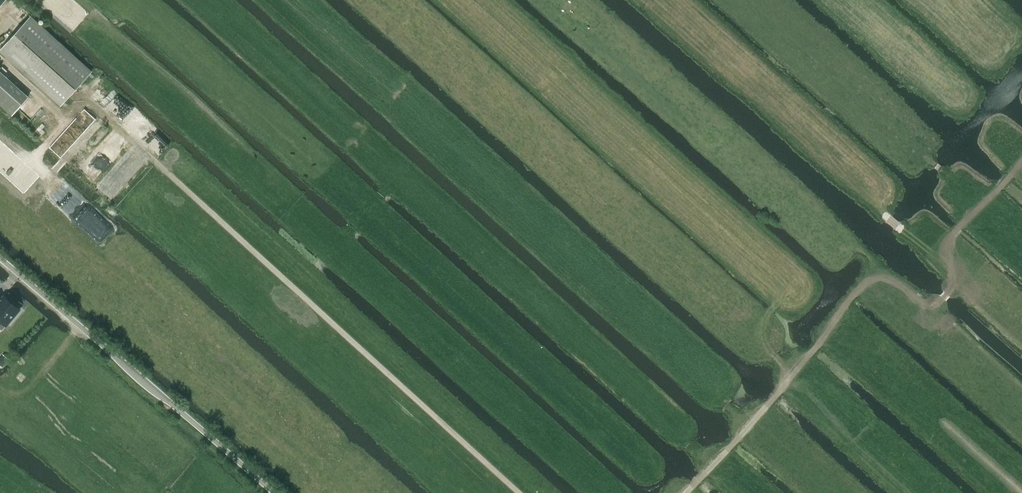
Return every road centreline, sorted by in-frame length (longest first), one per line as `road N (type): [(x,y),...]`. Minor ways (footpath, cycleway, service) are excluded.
road 1 (track): [(91,106),(520,492)]
road 2 (tertiary): [(276,492),(0,258)]
road 3 (track): [(688,492),(792,374)]

